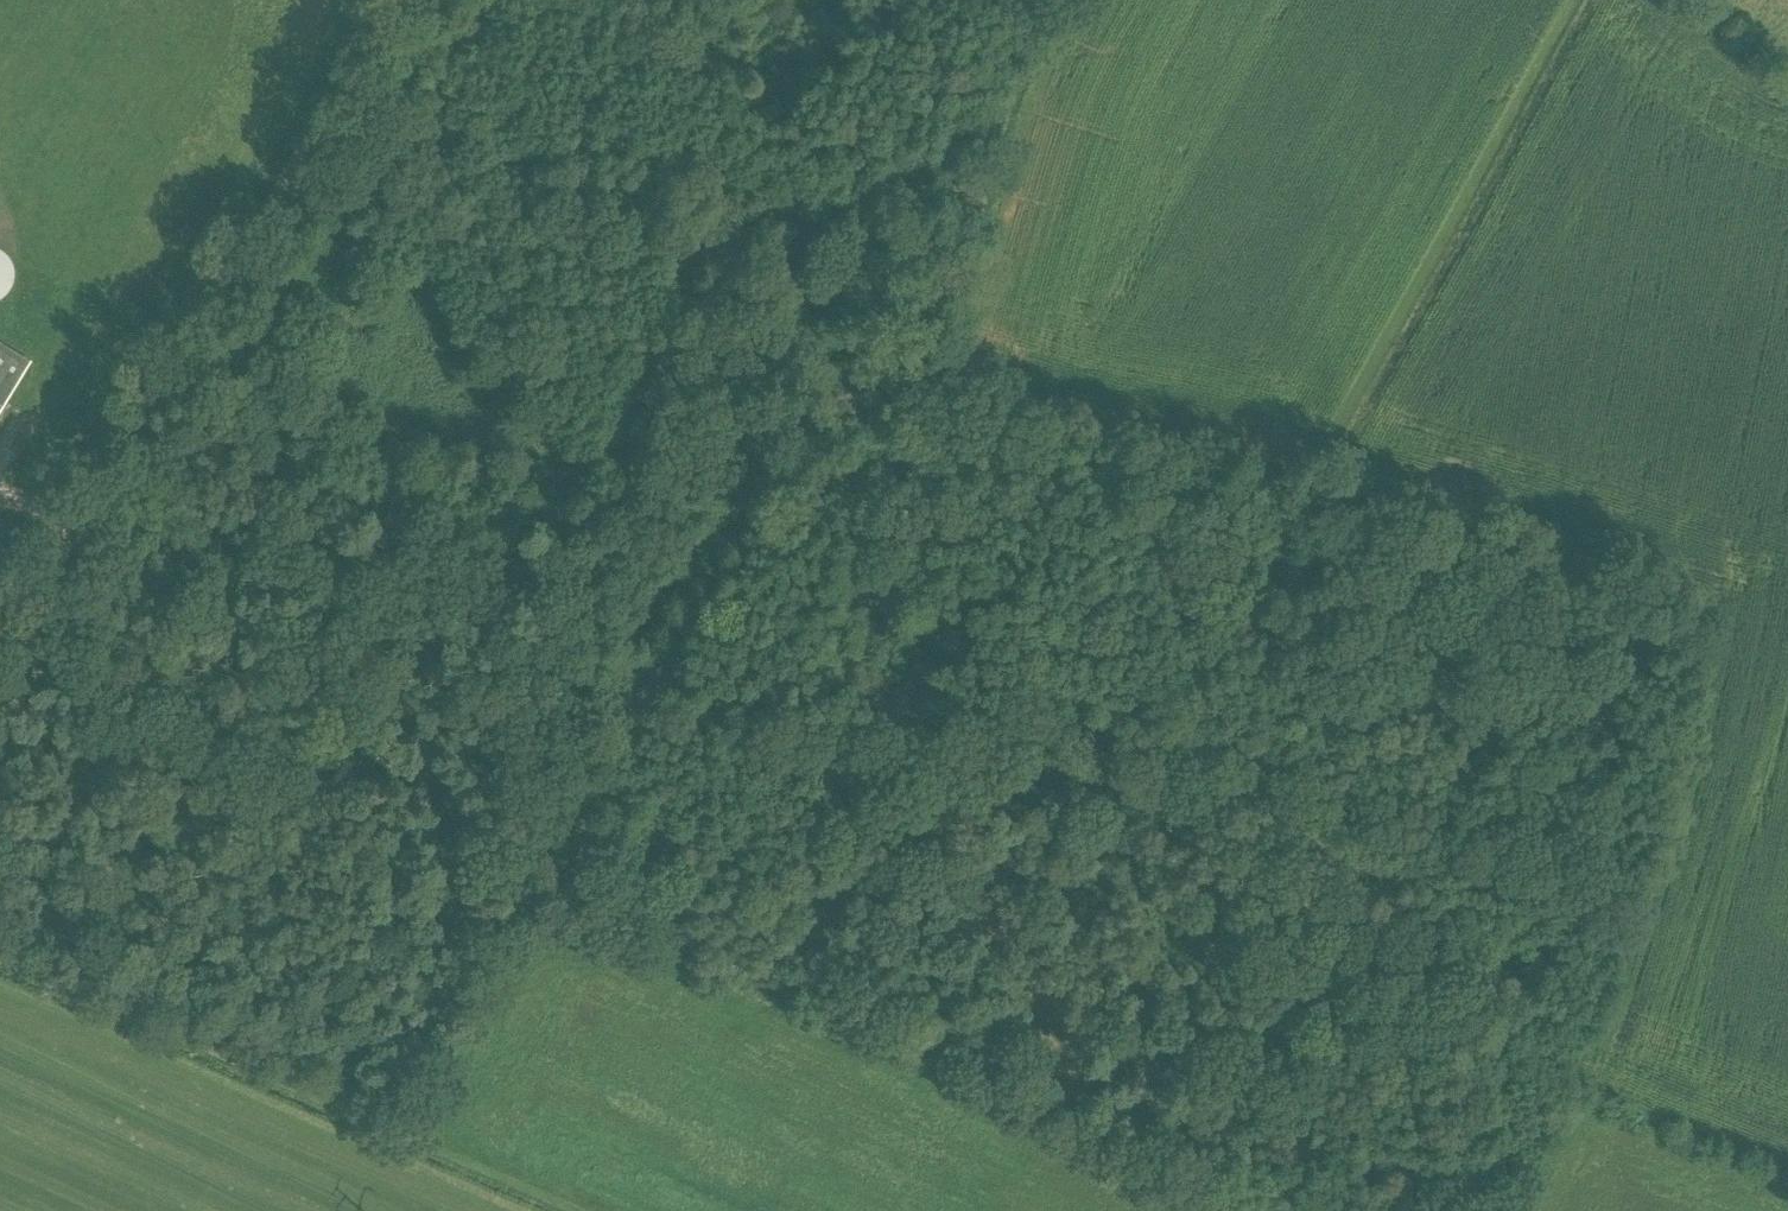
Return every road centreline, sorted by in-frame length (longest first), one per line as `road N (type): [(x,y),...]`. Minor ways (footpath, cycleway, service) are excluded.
road 1 (unclassified): [(67,532),(399,0)]
road 2 (track): [(0,638),(67,532)]

